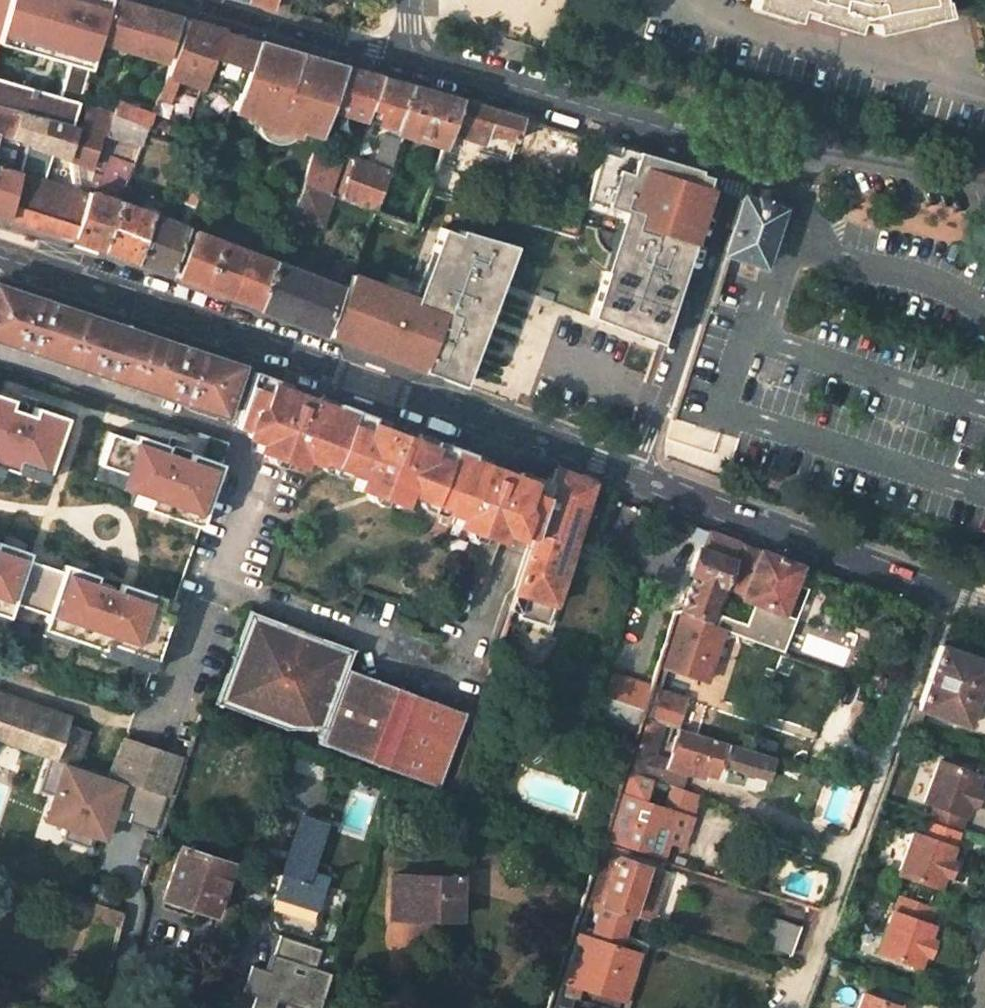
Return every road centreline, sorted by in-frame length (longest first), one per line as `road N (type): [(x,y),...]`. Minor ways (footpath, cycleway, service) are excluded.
road 1 (secondary): [(637,479),(0,258)]
road 2 (secondary): [(984,606),(637,479)]
road 3 (residential): [(412,48),(430,63),(746,152)]
road 4 (residential): [(746,152),(637,479)]
road 5 (residential): [(186,0),(354,49),(412,48)]
road 6 (residential): [(984,197),(805,160)]

